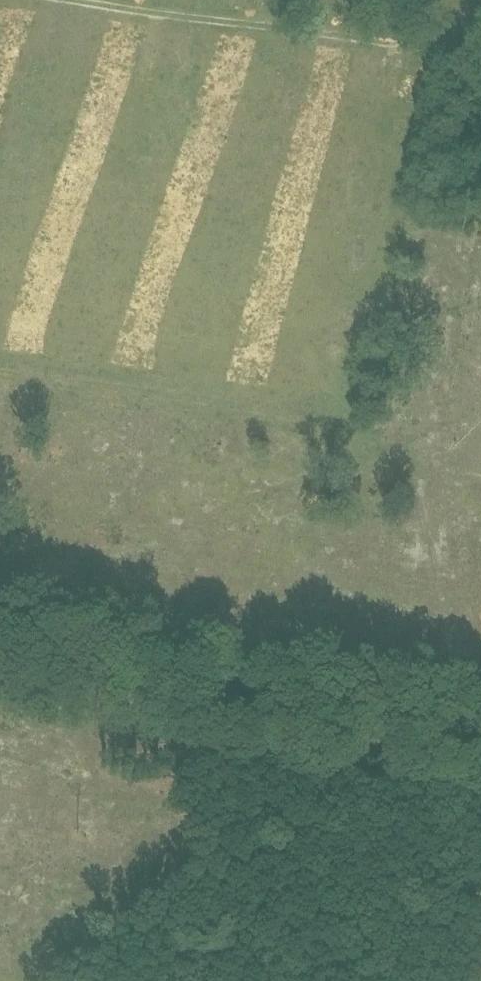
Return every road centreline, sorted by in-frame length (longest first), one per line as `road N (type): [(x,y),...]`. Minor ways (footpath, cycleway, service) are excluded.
road 1 (track): [(480,738),(0,660)]
road 2 (track): [(96,0),(480,53)]

